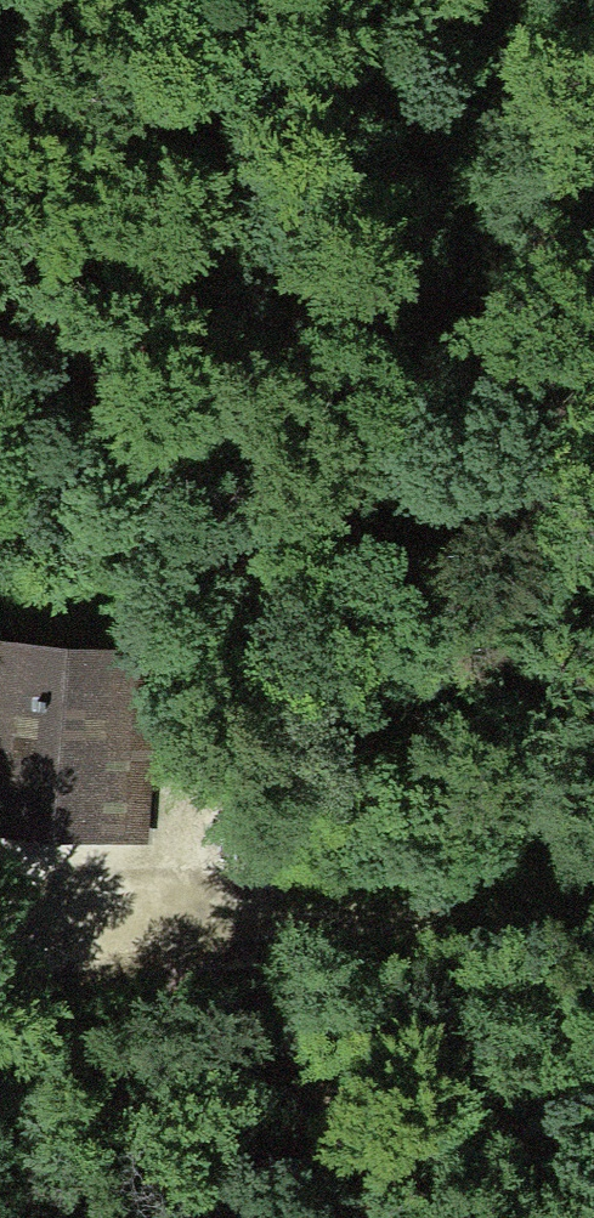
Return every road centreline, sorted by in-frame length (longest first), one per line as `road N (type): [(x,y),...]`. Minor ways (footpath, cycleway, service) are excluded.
road 1 (track): [(0,237),(90,392),(161,479),(413,724),(593,870)]
road 2 (track): [(0,973),(297,928),(593,912)]
road 3 (track): [(406,0),(0,167)]

